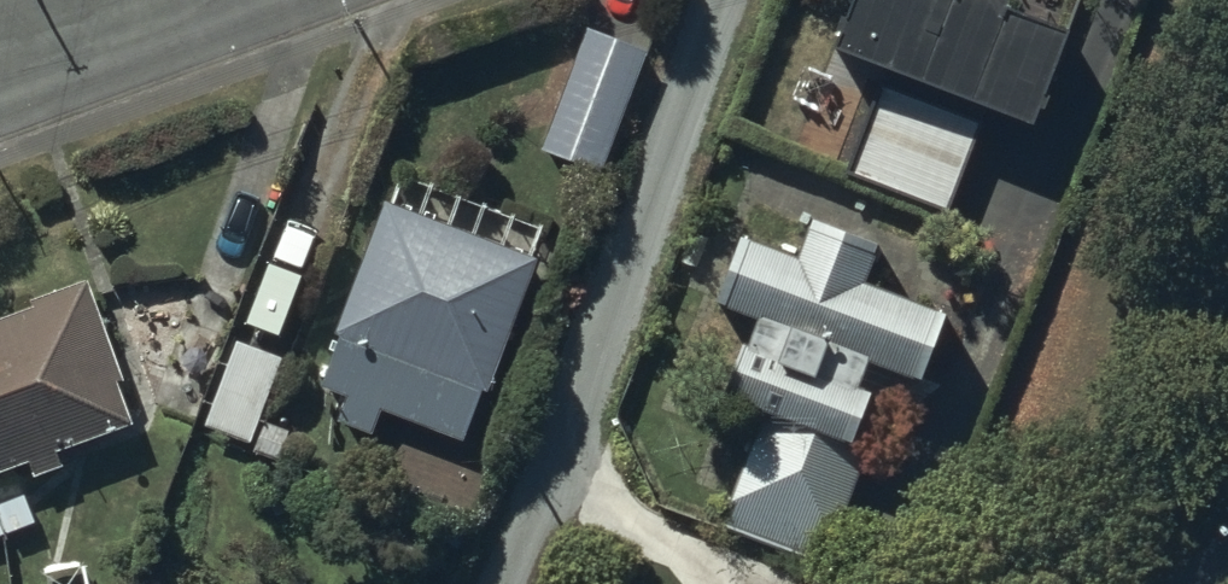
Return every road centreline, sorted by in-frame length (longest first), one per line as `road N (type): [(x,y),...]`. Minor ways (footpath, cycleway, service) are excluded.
road 1 (residential): [(196,0),(0,72)]

